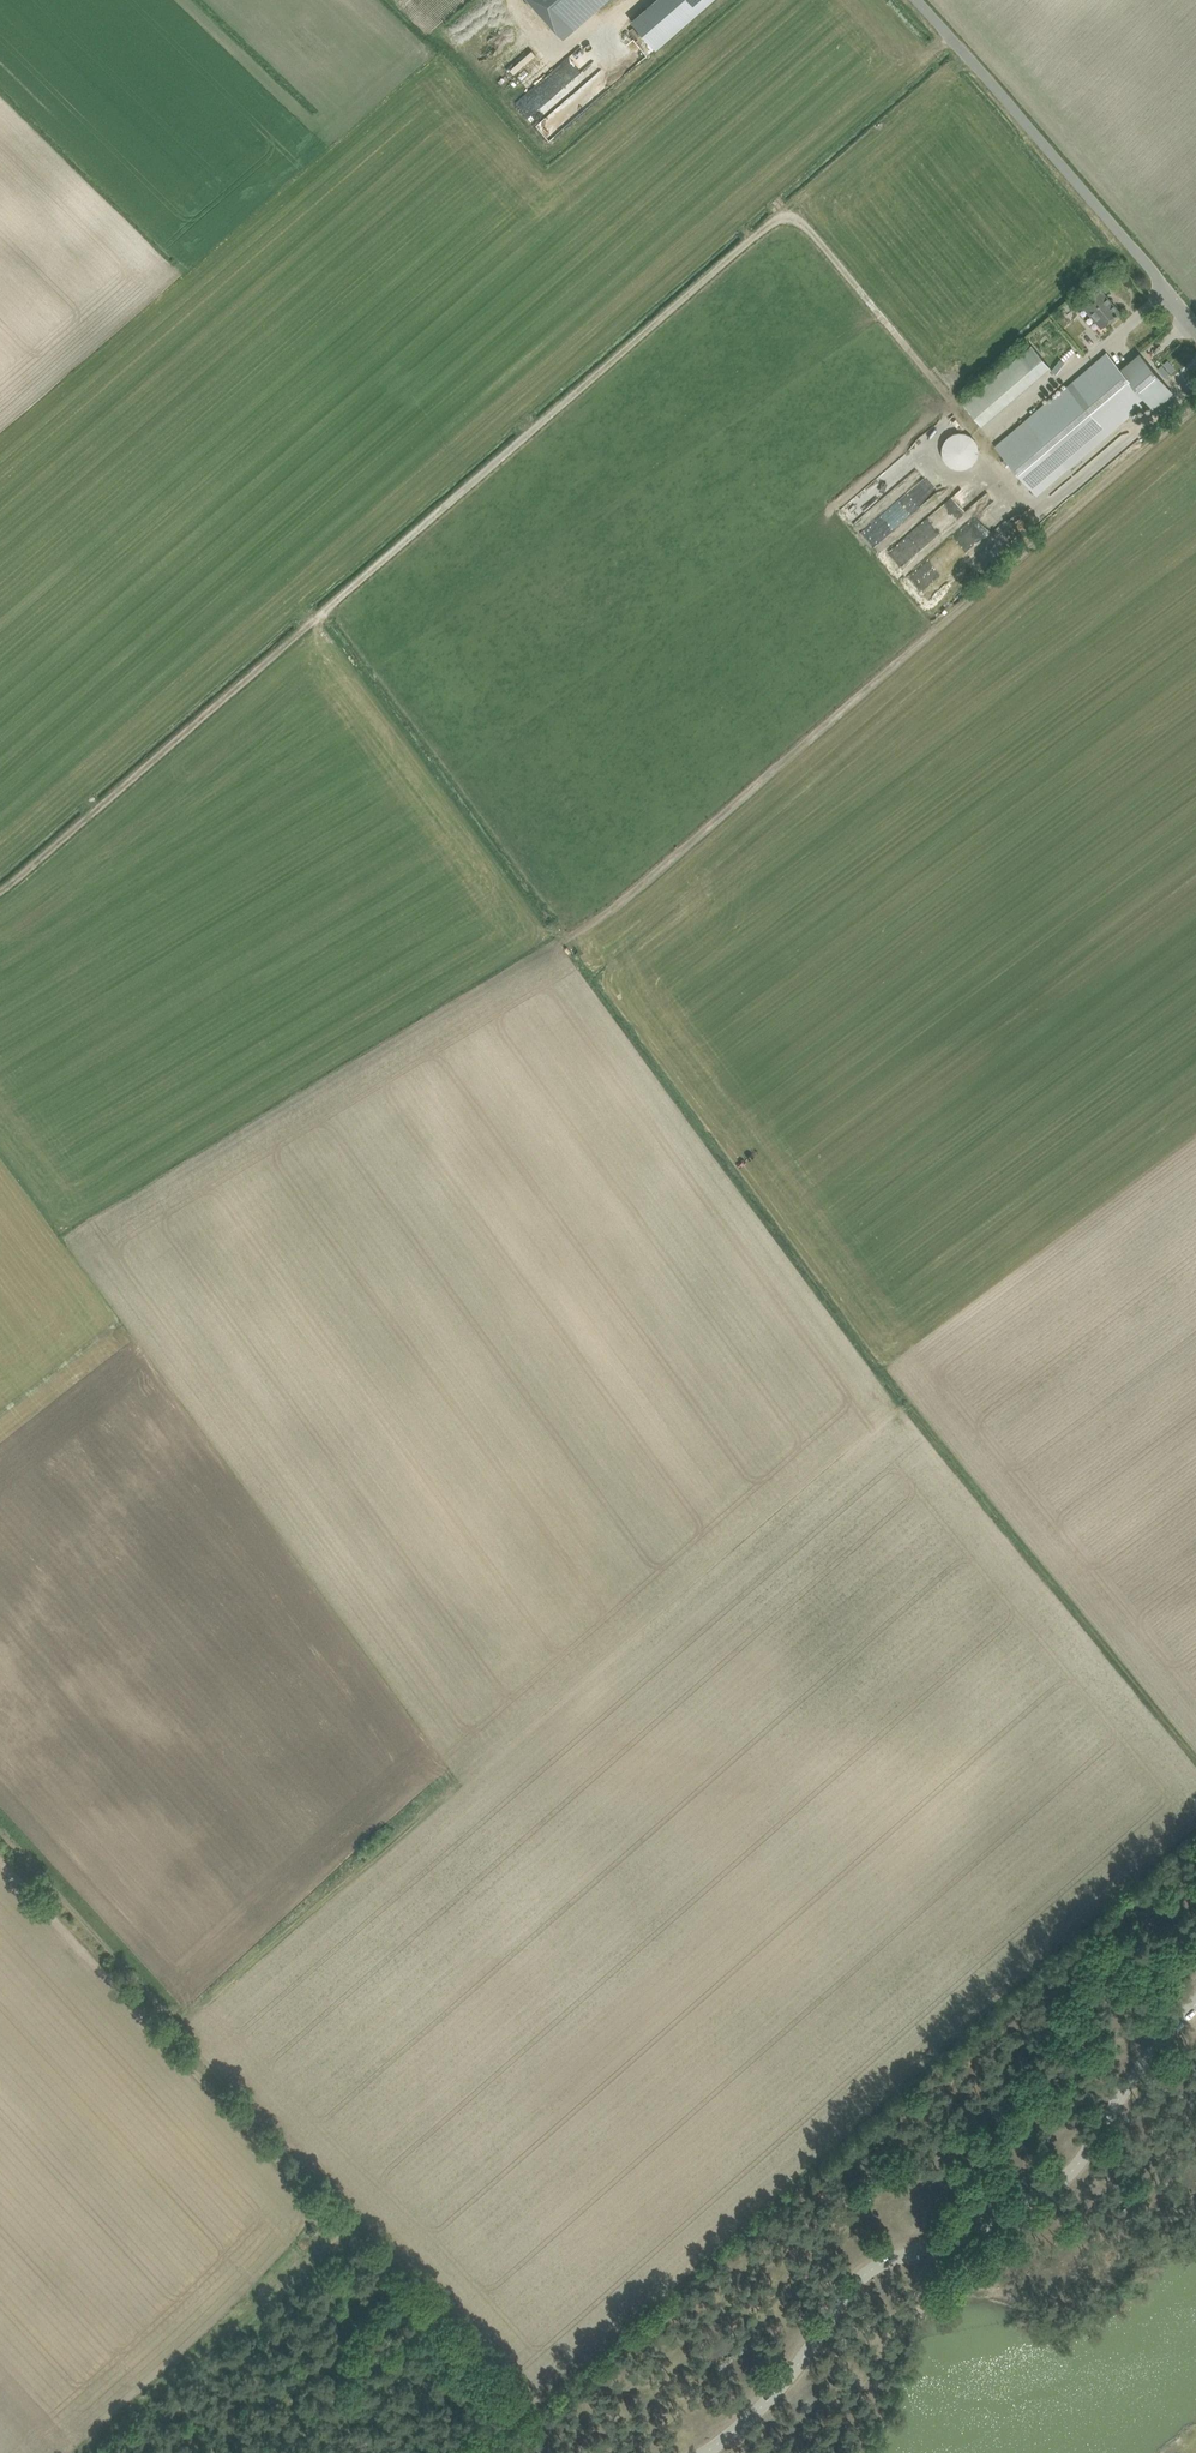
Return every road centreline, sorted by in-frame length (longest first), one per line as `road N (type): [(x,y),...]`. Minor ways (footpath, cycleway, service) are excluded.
road 1 (track): [(346,2233),(0,1860)]
road 2 (unclassified): [(1195,327),(917,0)]

